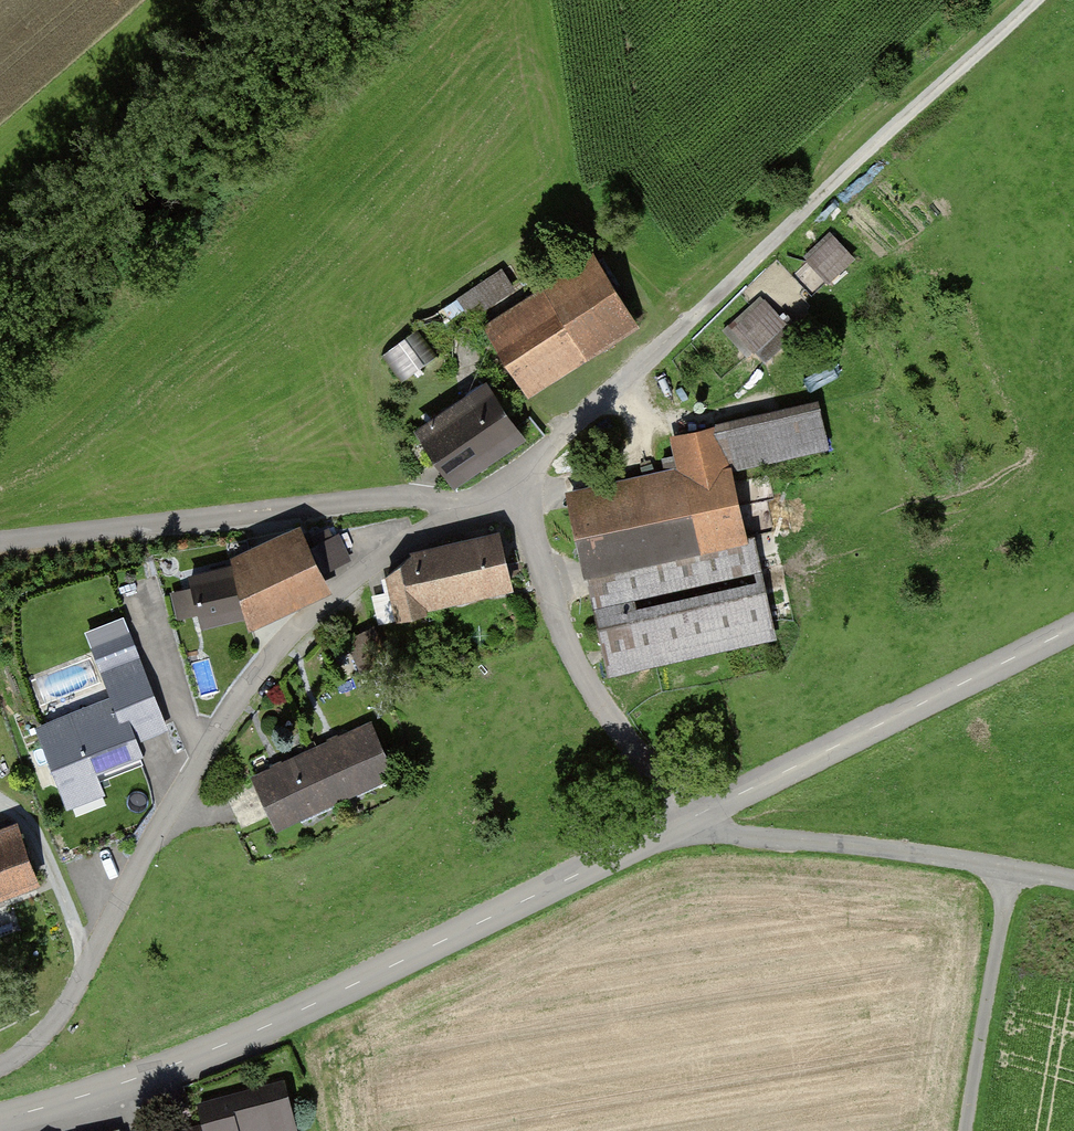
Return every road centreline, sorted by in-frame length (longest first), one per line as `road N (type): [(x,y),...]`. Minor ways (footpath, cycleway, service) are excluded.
road 1 (tertiary): [(687,820),(281,1024),(149,1077),(0,1121)]
road 2 (residential): [(0,1070),(53,1030),(255,678),(380,565),(462,515)]
road 3 (track): [(694,318),(1038,0)]
road 4 (residential): [(0,543),(383,501),(436,502),(462,515)]
road 5 (tertiary): [(1073,629),(687,820)]
road 6 (track): [(1073,882),(724,833),(687,820)]
road 7 (residential): [(687,820),(581,673),(511,486)]
road 8 (track): [(974,1130),(1019,871)]
road 9 (residential): [(511,486),(694,318)]

